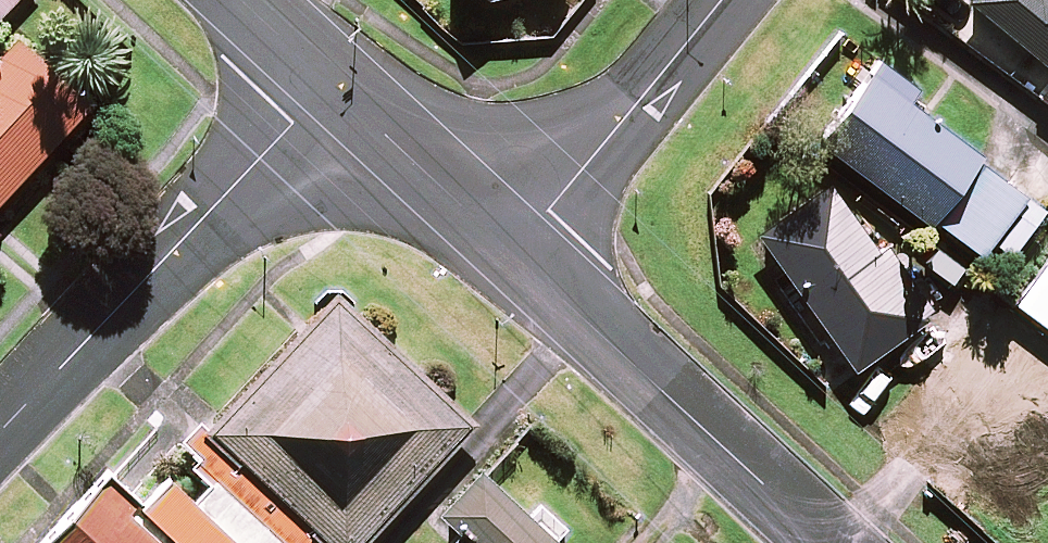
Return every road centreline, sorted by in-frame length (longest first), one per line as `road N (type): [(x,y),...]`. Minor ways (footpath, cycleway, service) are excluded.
road 1 (residential): [(331,80),(0,435)]
road 2 (residential): [(512,255),(825,542)]
road 3 (residential): [(720,0),(512,255)]
road 4 (residential): [(331,80),(512,255)]

